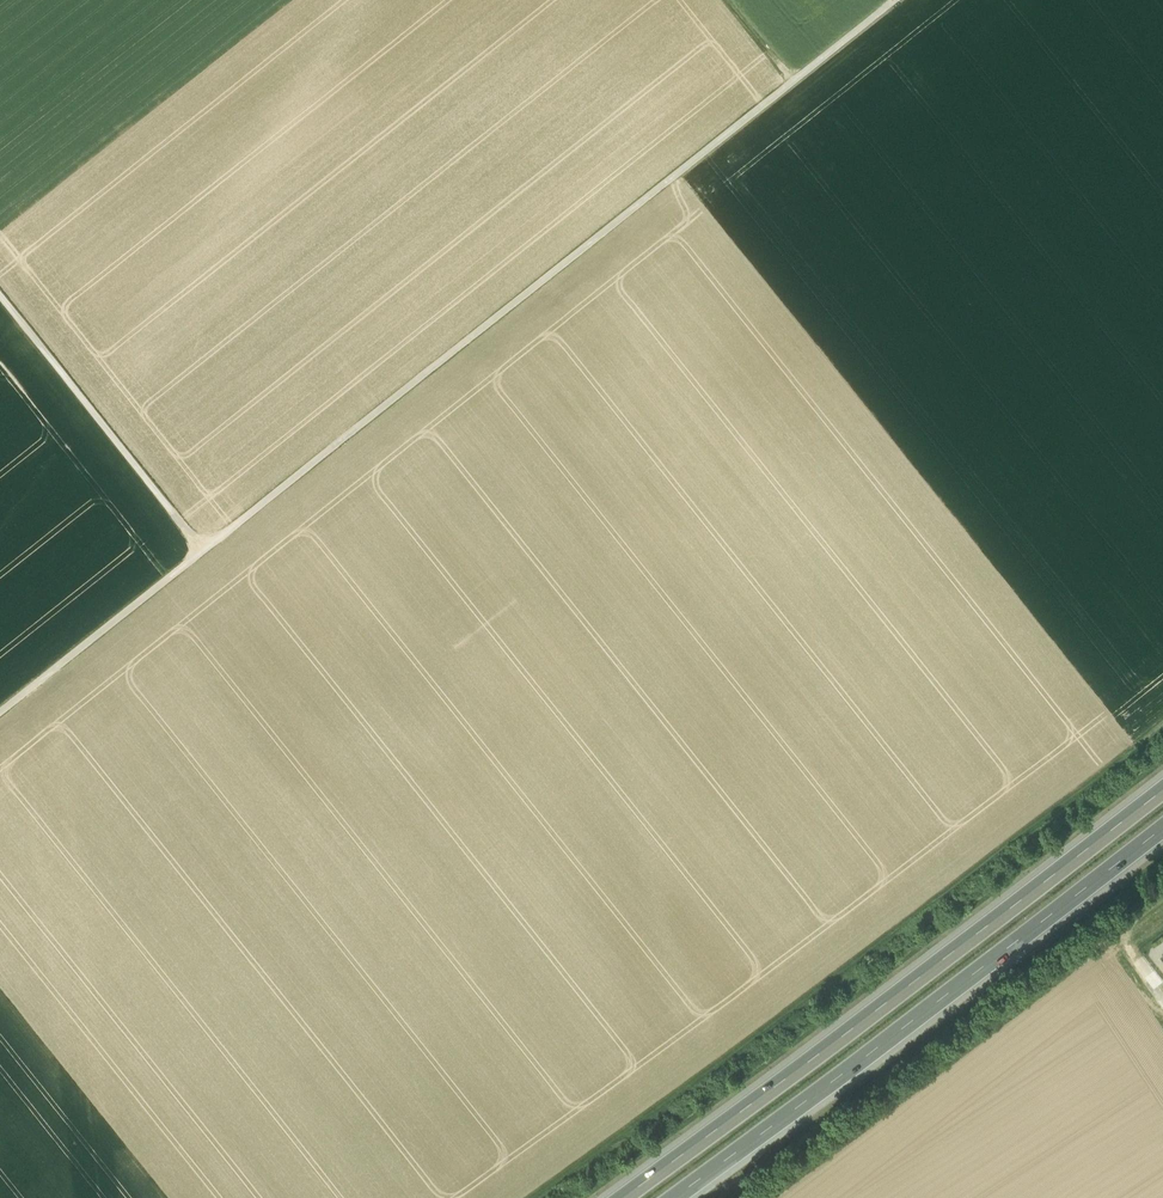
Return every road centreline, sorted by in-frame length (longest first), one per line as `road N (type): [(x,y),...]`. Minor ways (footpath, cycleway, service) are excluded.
road 1 (track): [(0,713),(894,0)]
road 2 (track): [(529,1197),(1162,729)]
road 3 (motorway): [(1162,792),(630,1197)]
road 4 (motorway): [(680,1197),(1162,830)]
road 5 (track): [(0,294),(203,550)]

